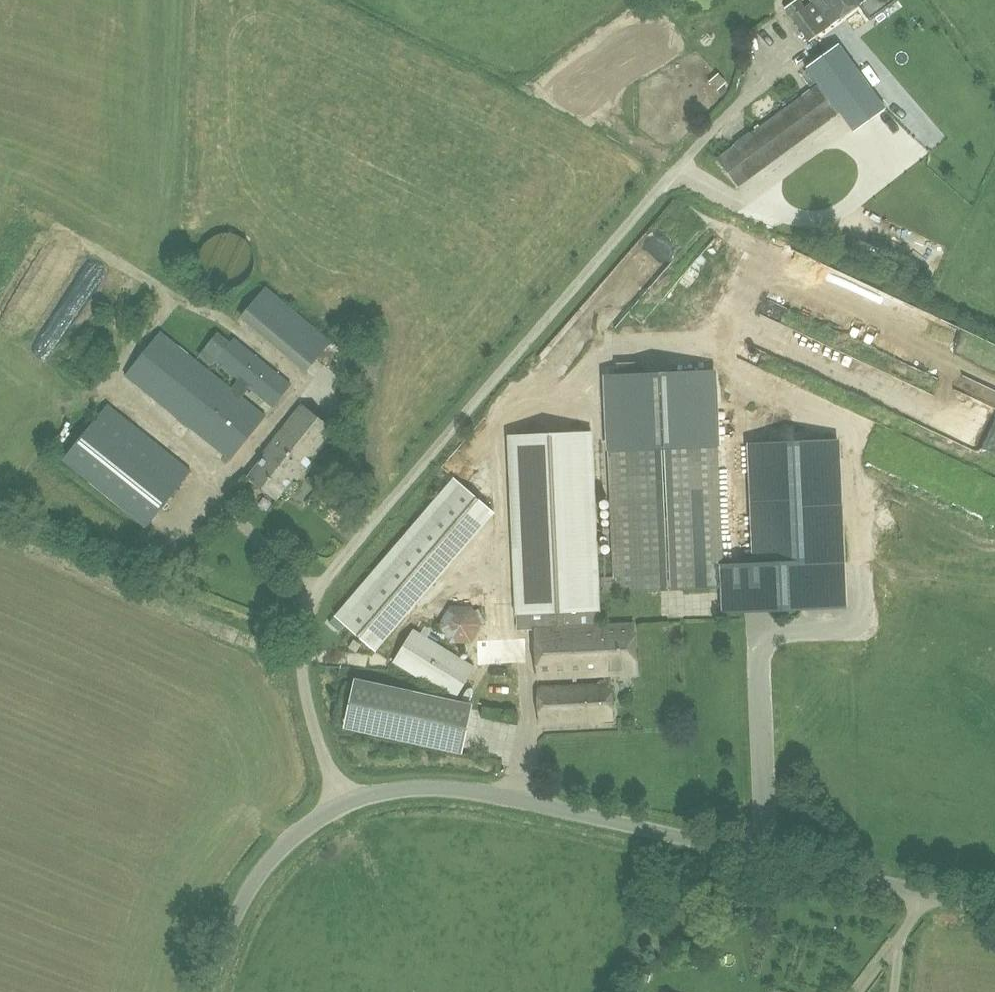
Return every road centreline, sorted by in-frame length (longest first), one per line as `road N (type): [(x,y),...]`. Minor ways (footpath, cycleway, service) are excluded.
road 1 (unclassified): [(994,911),(467,794),(394,795),(344,808),(284,845),(255,882),(210,991)]

